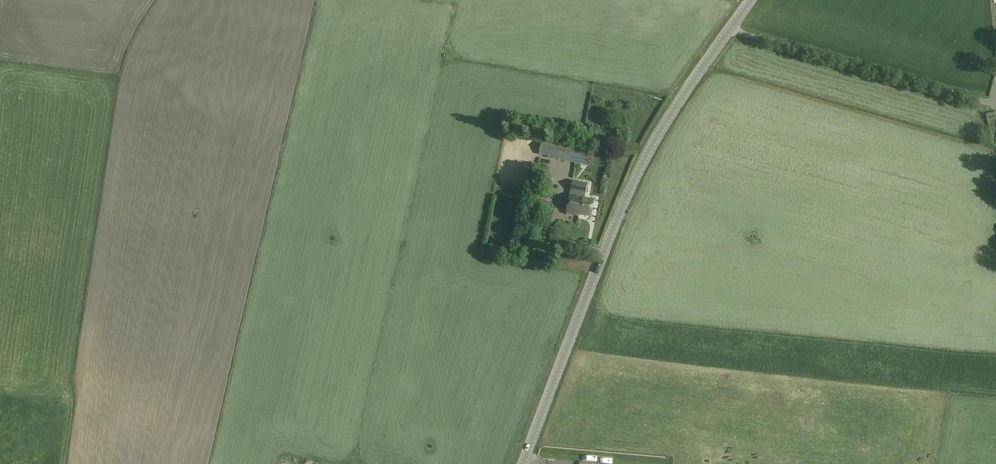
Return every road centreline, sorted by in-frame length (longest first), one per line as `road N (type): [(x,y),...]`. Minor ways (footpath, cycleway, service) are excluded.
road 1 (tertiary): [(523,463),(634,180),(751,0)]

